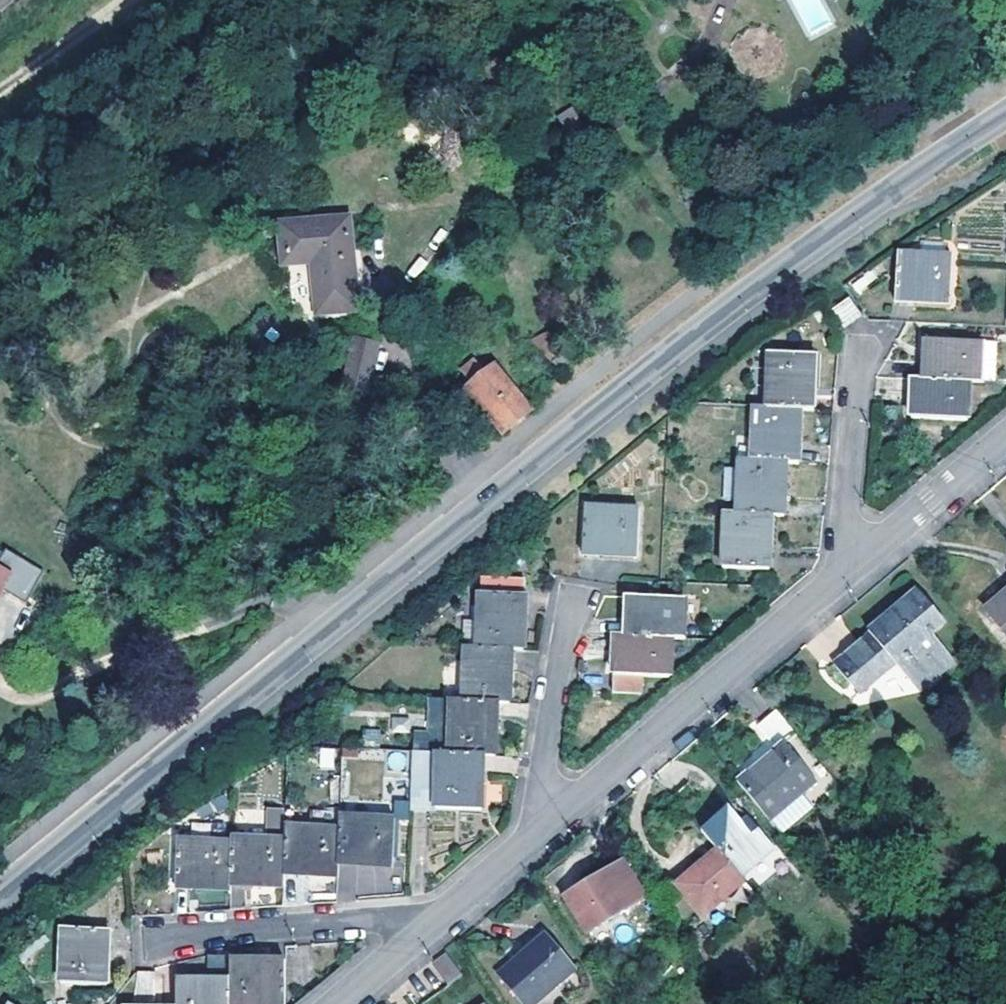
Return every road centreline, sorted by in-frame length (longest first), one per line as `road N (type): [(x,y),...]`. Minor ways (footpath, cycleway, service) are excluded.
road 1 (secondary): [(0,902),(840,233),(1005,118)]
road 2 (residential): [(840,577),(530,838)]
road 3 (residential): [(137,938),(439,914)]
road 4 (residential): [(530,838),(575,588)]
road 5 (residential): [(840,577),(867,334)]
road 6 (residential): [(1005,437),(840,577)]
road 7 (track): [(123,0),(0,94)]
road 8 (residential): [(439,914),(333,1003)]

